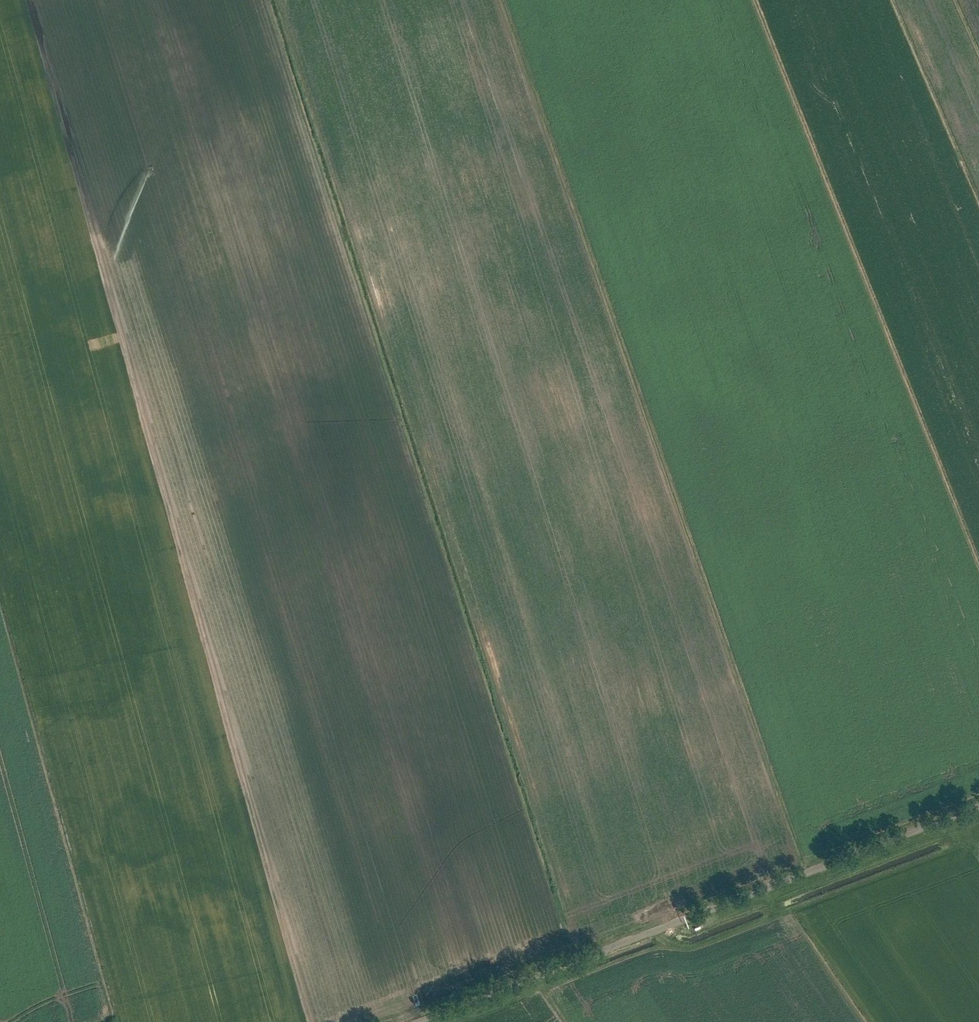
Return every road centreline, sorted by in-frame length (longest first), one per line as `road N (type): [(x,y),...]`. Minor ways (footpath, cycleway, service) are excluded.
road 1 (unclassified): [(418,1021),(978,807)]

